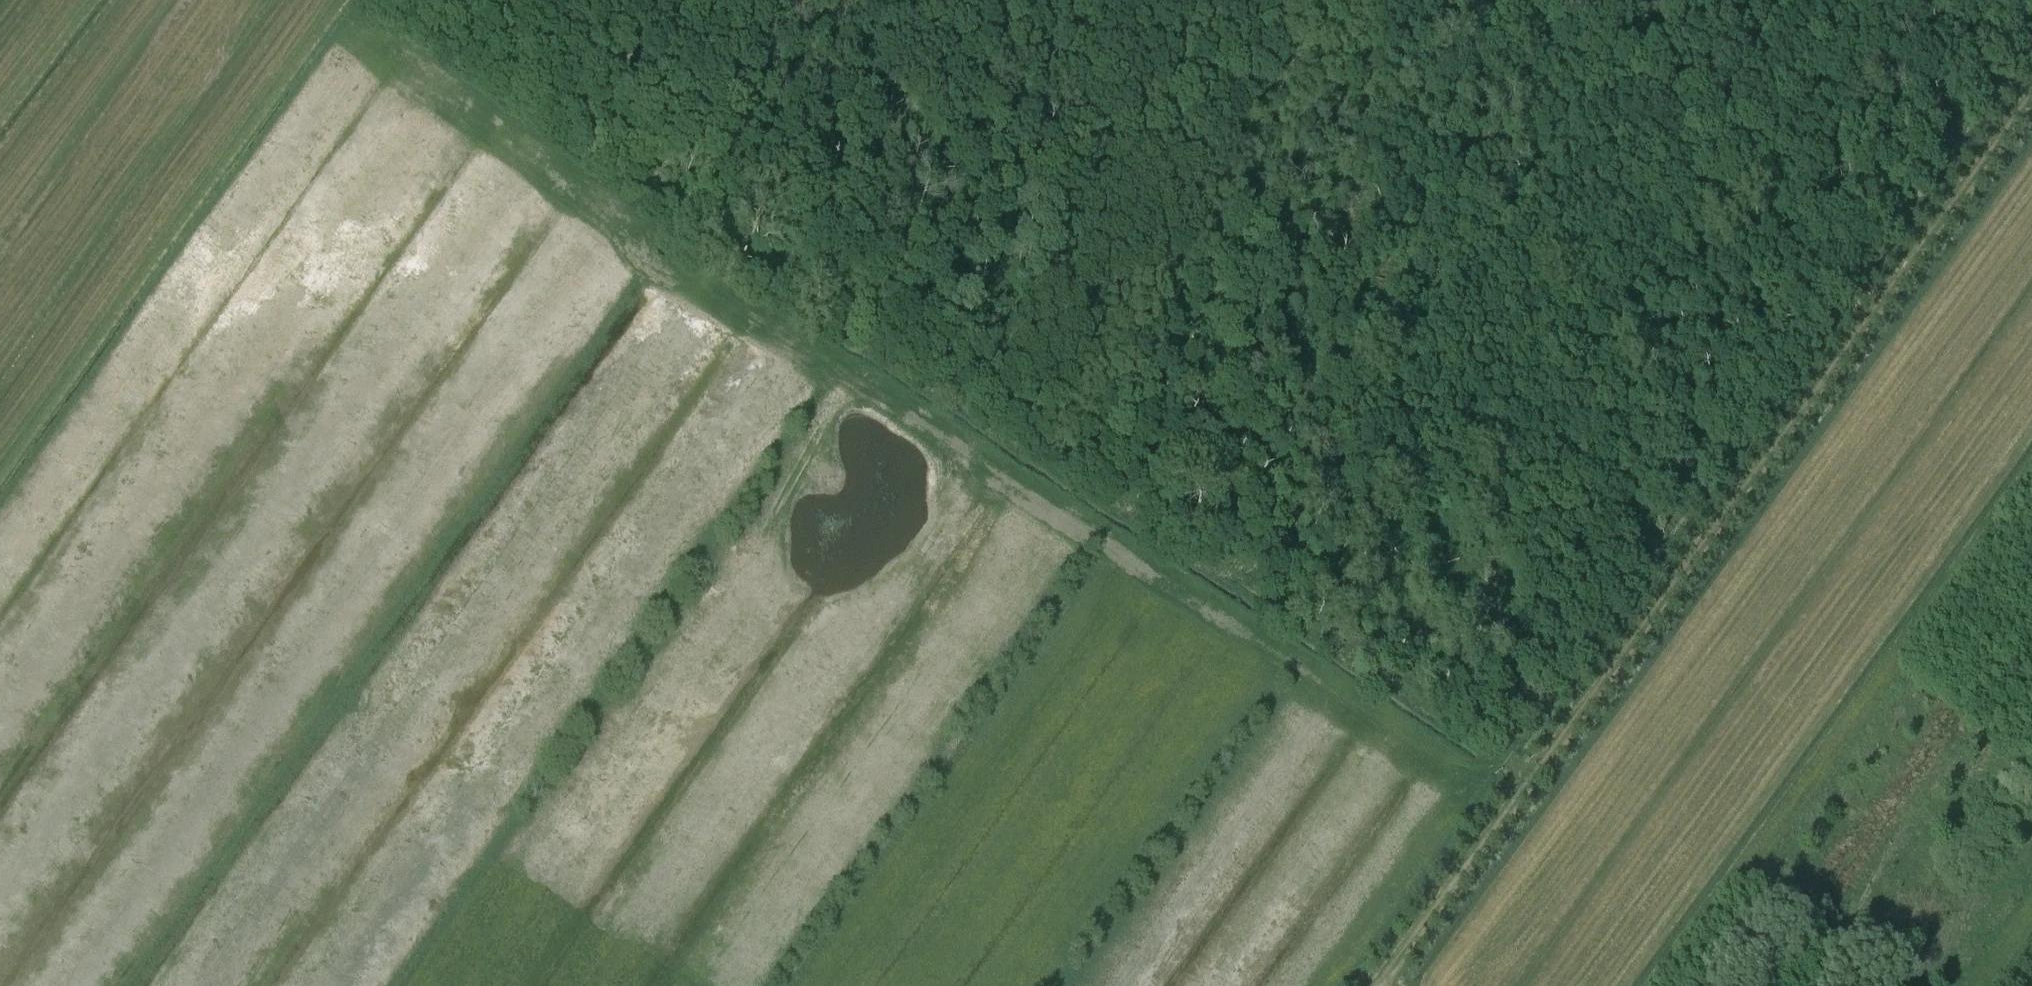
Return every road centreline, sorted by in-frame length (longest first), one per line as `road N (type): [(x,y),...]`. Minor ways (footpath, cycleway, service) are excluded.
road 1 (track): [(1374,985),(2031,90)]

